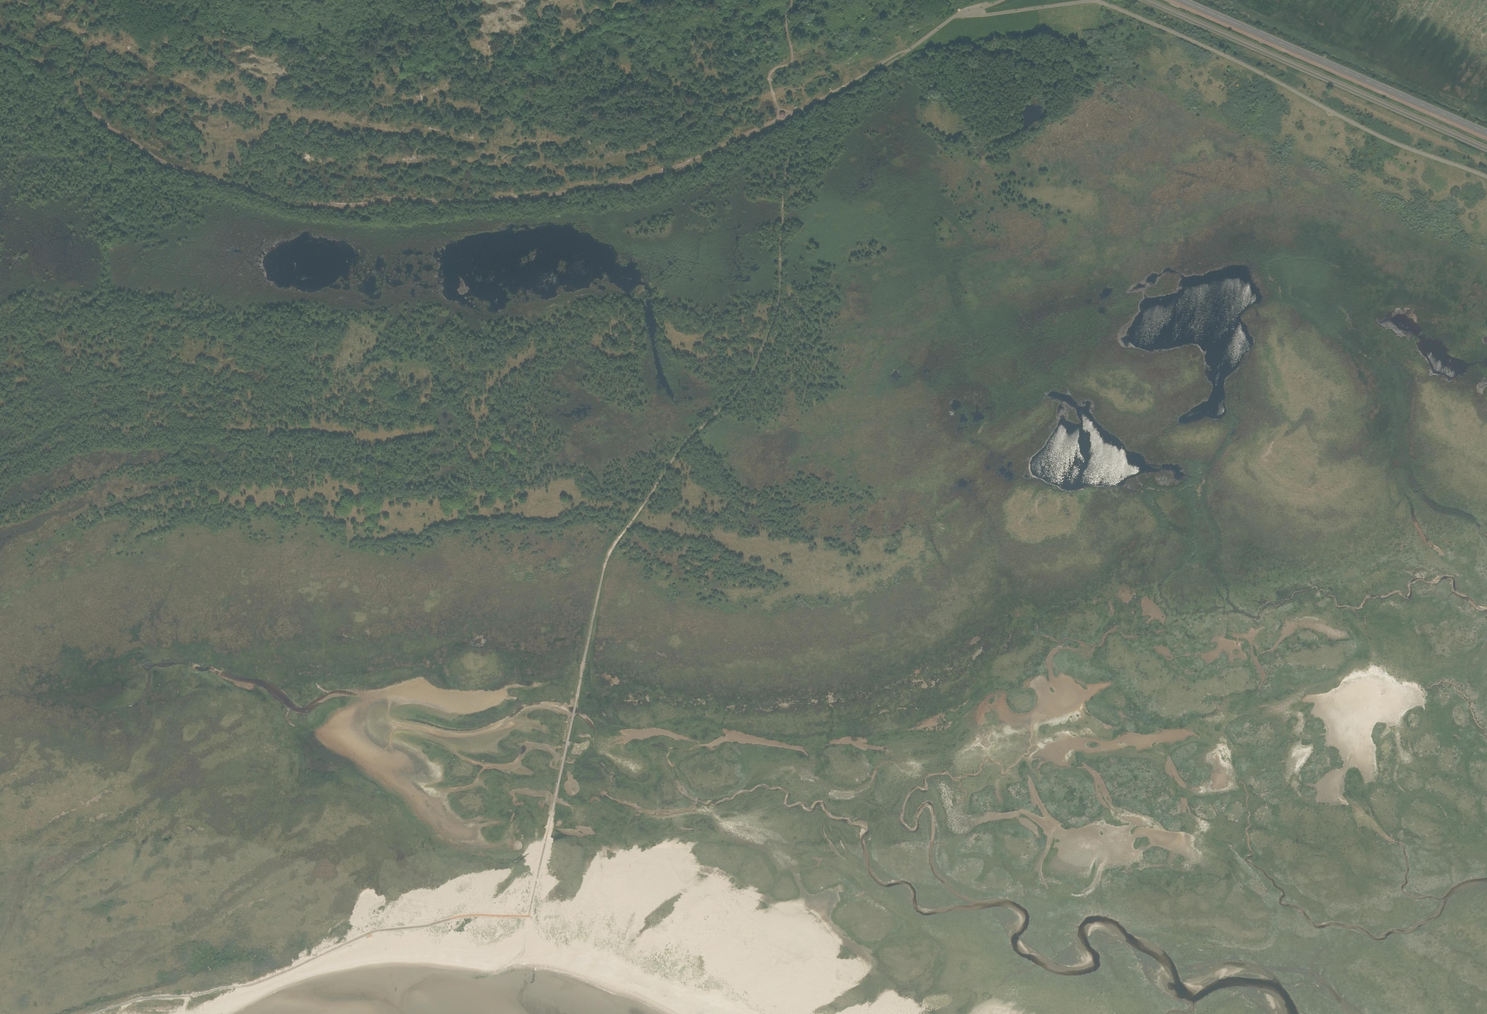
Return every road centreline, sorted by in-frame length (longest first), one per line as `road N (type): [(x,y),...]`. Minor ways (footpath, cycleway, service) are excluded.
road 1 (tertiary): [(1486,132),(1182,0)]
road 2 (track): [(799,125),(908,51)]

